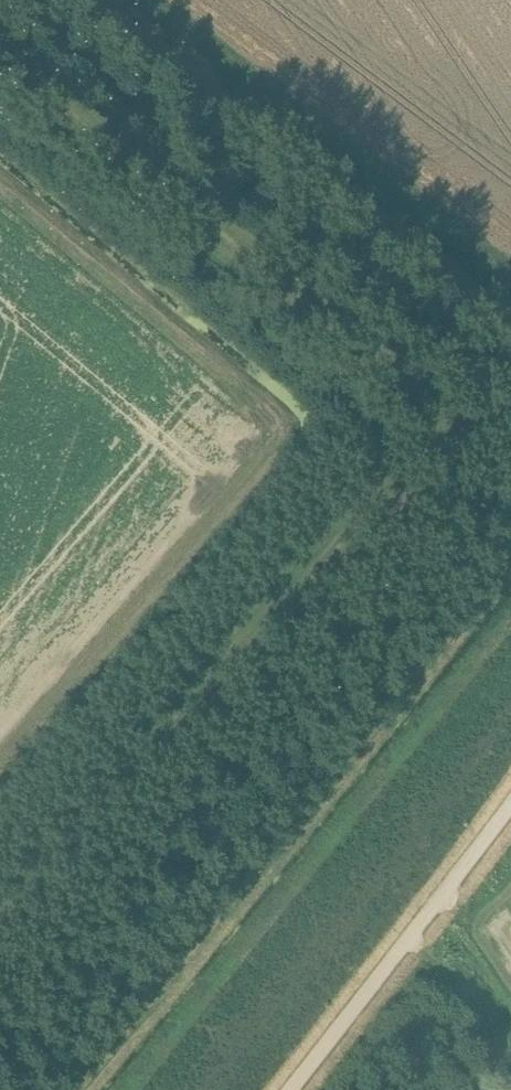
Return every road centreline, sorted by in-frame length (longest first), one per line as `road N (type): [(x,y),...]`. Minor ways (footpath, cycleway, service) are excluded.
road 1 (track): [(0,940),(419,450),(438,403),(423,377),(0,33)]
road 2 (track): [(0,187),(287,423),(0,753)]
road 3 (unclassified): [(286,1089),(510,804)]
road 4 (track): [(510,1084),(414,931)]

